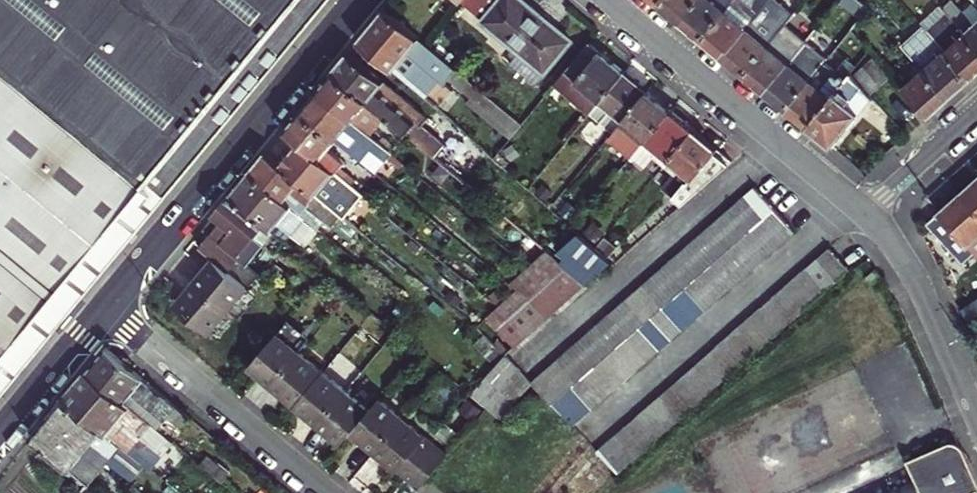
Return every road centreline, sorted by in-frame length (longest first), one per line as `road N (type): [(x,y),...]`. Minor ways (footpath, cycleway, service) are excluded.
road 1 (residential): [(360,0),(105,308)]
road 2 (residential): [(609,0),(866,215)]
road 3 (residential): [(105,308),(332,492)]
road 4 (residential): [(866,215),(920,287),(976,419)]
road 5 (residential): [(105,308),(0,434)]
road 6 (residential): [(976,114),(866,215)]

